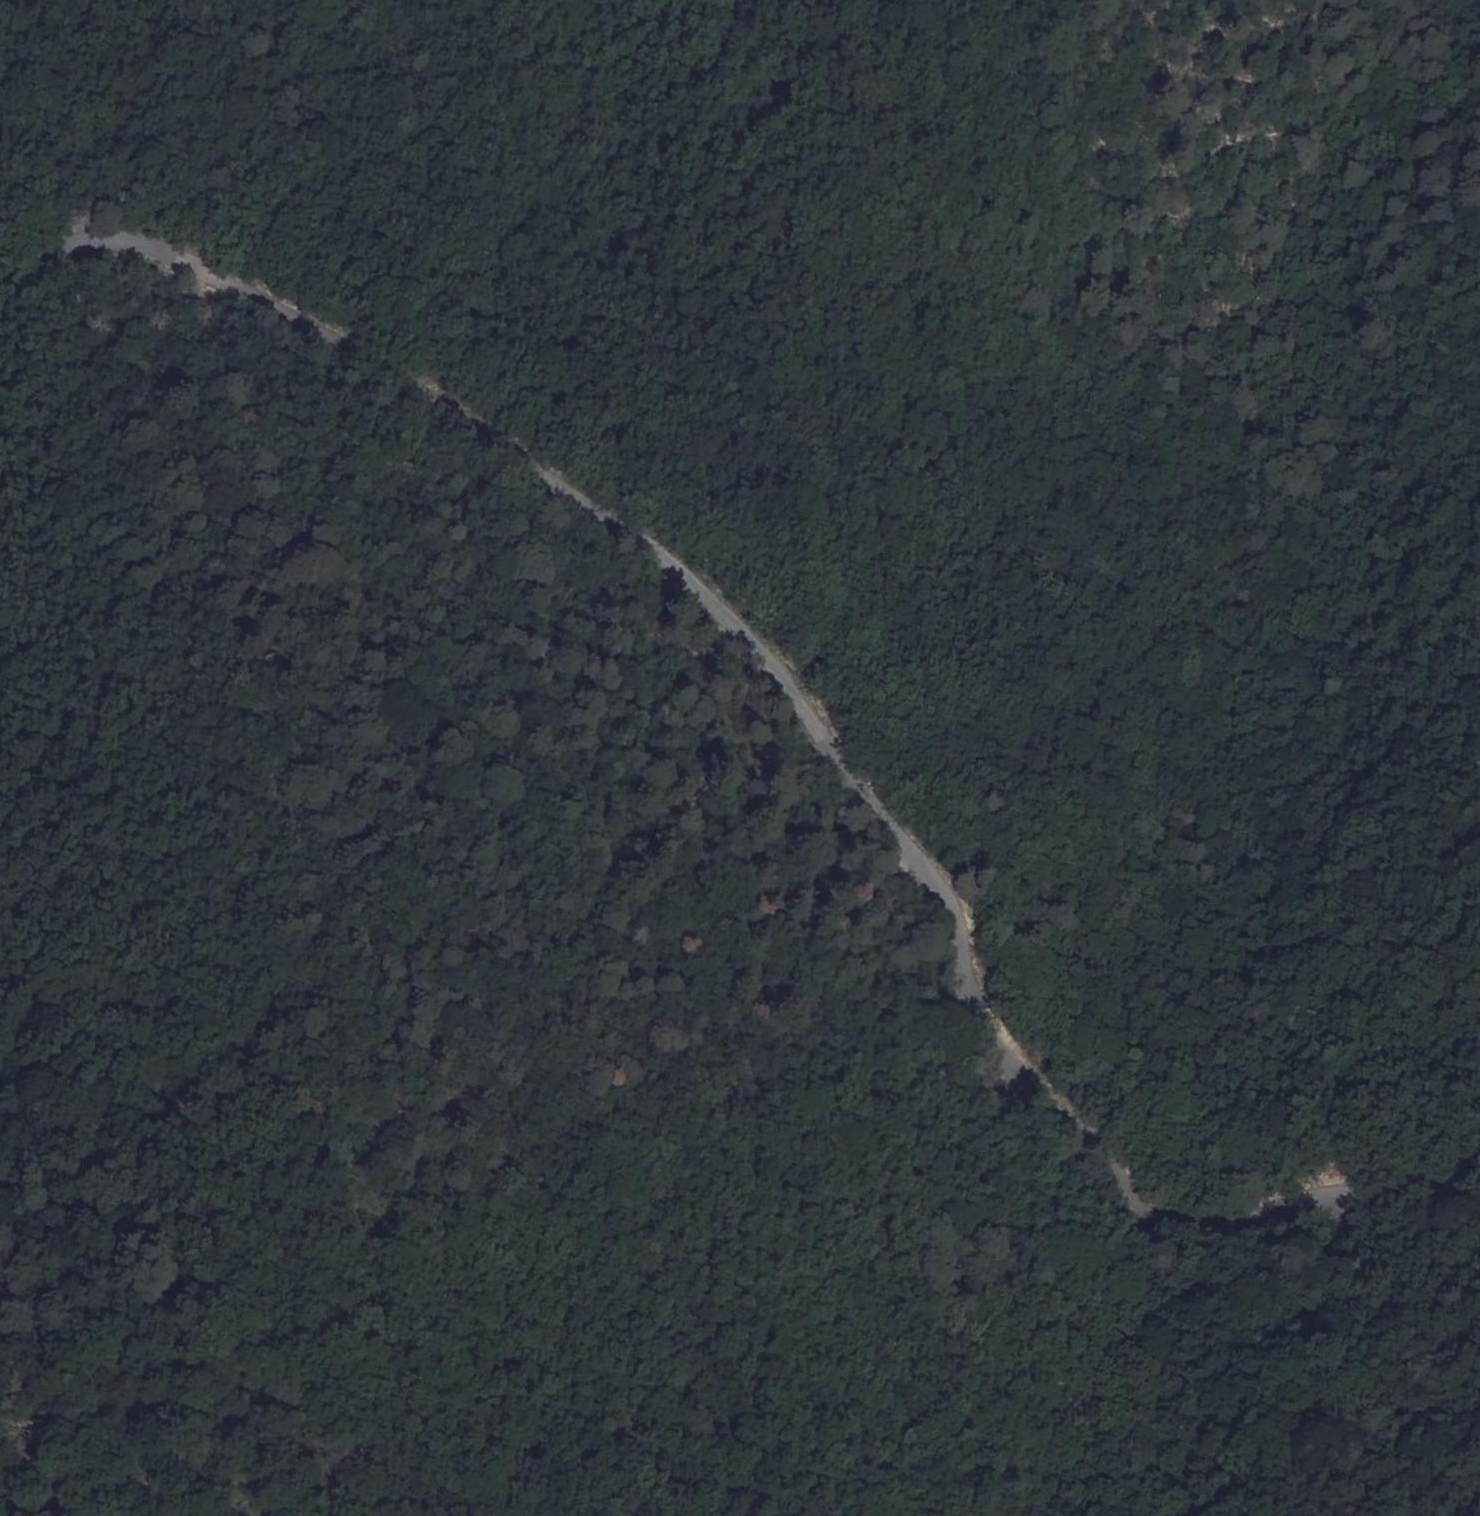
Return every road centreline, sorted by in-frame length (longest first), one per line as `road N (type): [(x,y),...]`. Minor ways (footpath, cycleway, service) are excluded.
road 1 (unclassified): [(0,316),(76,244),(122,241),(180,256),(652,547),(751,640),(943,900),(979,1003),(1053,1108),(1149,1221),(1198,1234),(1312,1204),(1412,1194),(1462,1174),(1479,1157)]

